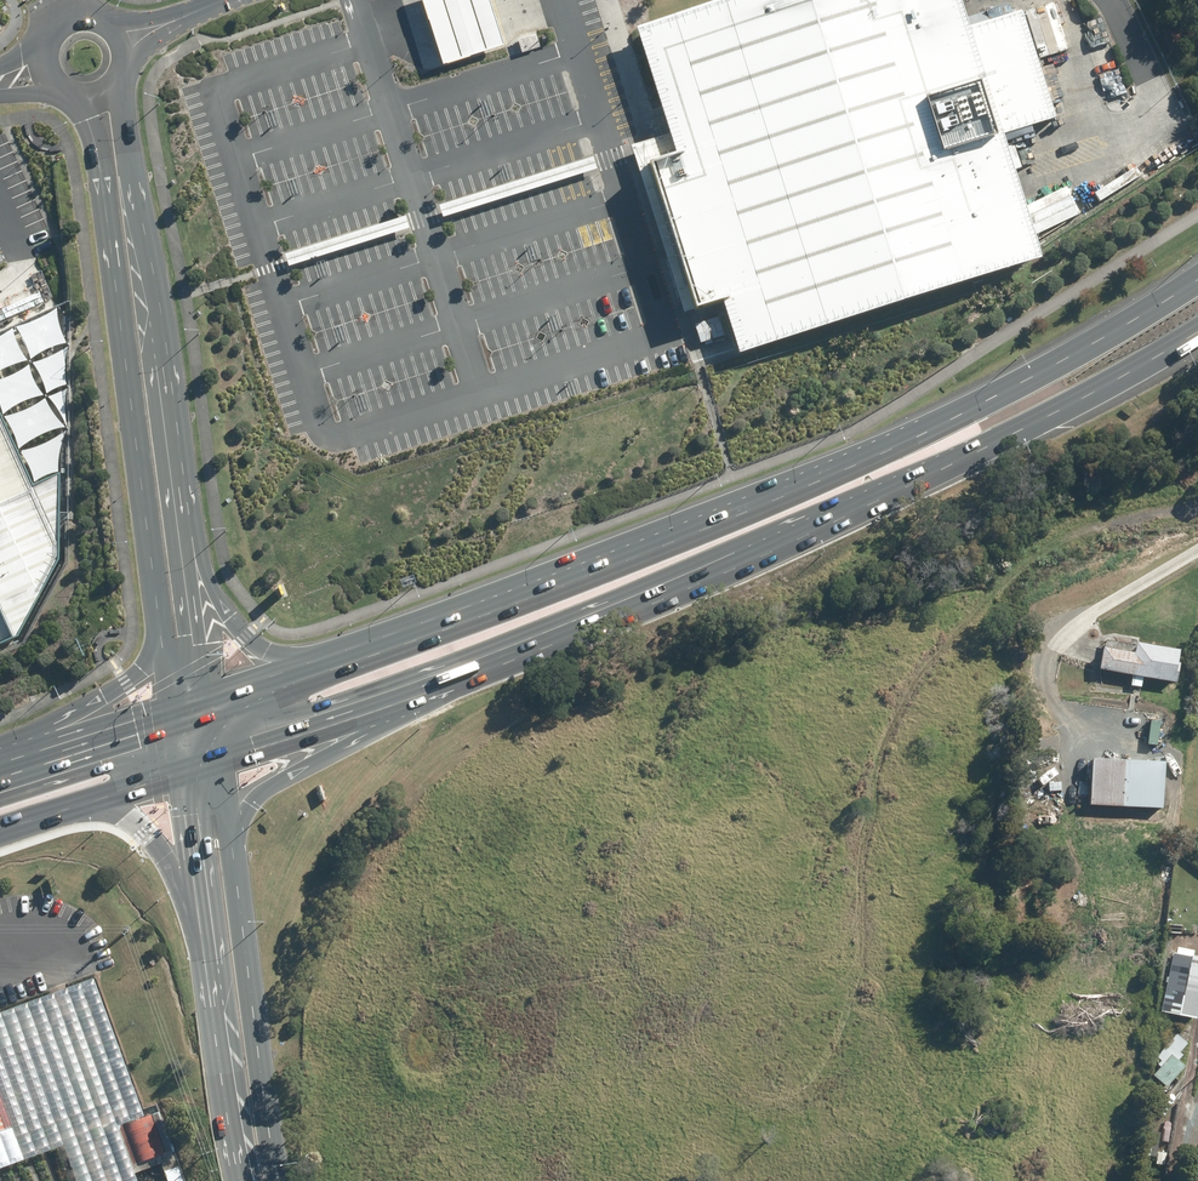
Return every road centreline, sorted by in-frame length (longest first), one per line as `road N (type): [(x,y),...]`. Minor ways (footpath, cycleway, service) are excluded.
road 1 (primary): [(309,664),(960,410),(1126,322),(1197,272)]
road 2 (primary): [(1197,324),(1018,425),(607,599)]
road 3 (unclassified): [(162,614),(97,158),(72,100)]
road 4 (unclassified): [(120,85),(186,551)]
road 5 (primary): [(607,599),(296,770),(252,805),(233,849)]
road 6 (primary): [(607,599),(217,740)]
road 7 (secondary): [(233,849),(277,1180)]
road 8 (secondary): [(242,1180),(204,915)]
road 9 (primary): [(0,748),(126,682),(153,653),(162,614)]
road 10 (unclassified): [(72,100),(51,85),(42,59),(51,32),(75,17),(103,20),(124,39),(128,63),(120,85)]
road 11 (primary): [(0,762),(176,705)]
road 12 (primary): [(204,915),(158,841),(120,801),(87,786)]
road 13 (primary): [(186,551),(247,634),(309,664)]
road 14 (secondary): [(204,915),(184,752)]
road 15 (unclassified): [(186,551),(211,694)]

